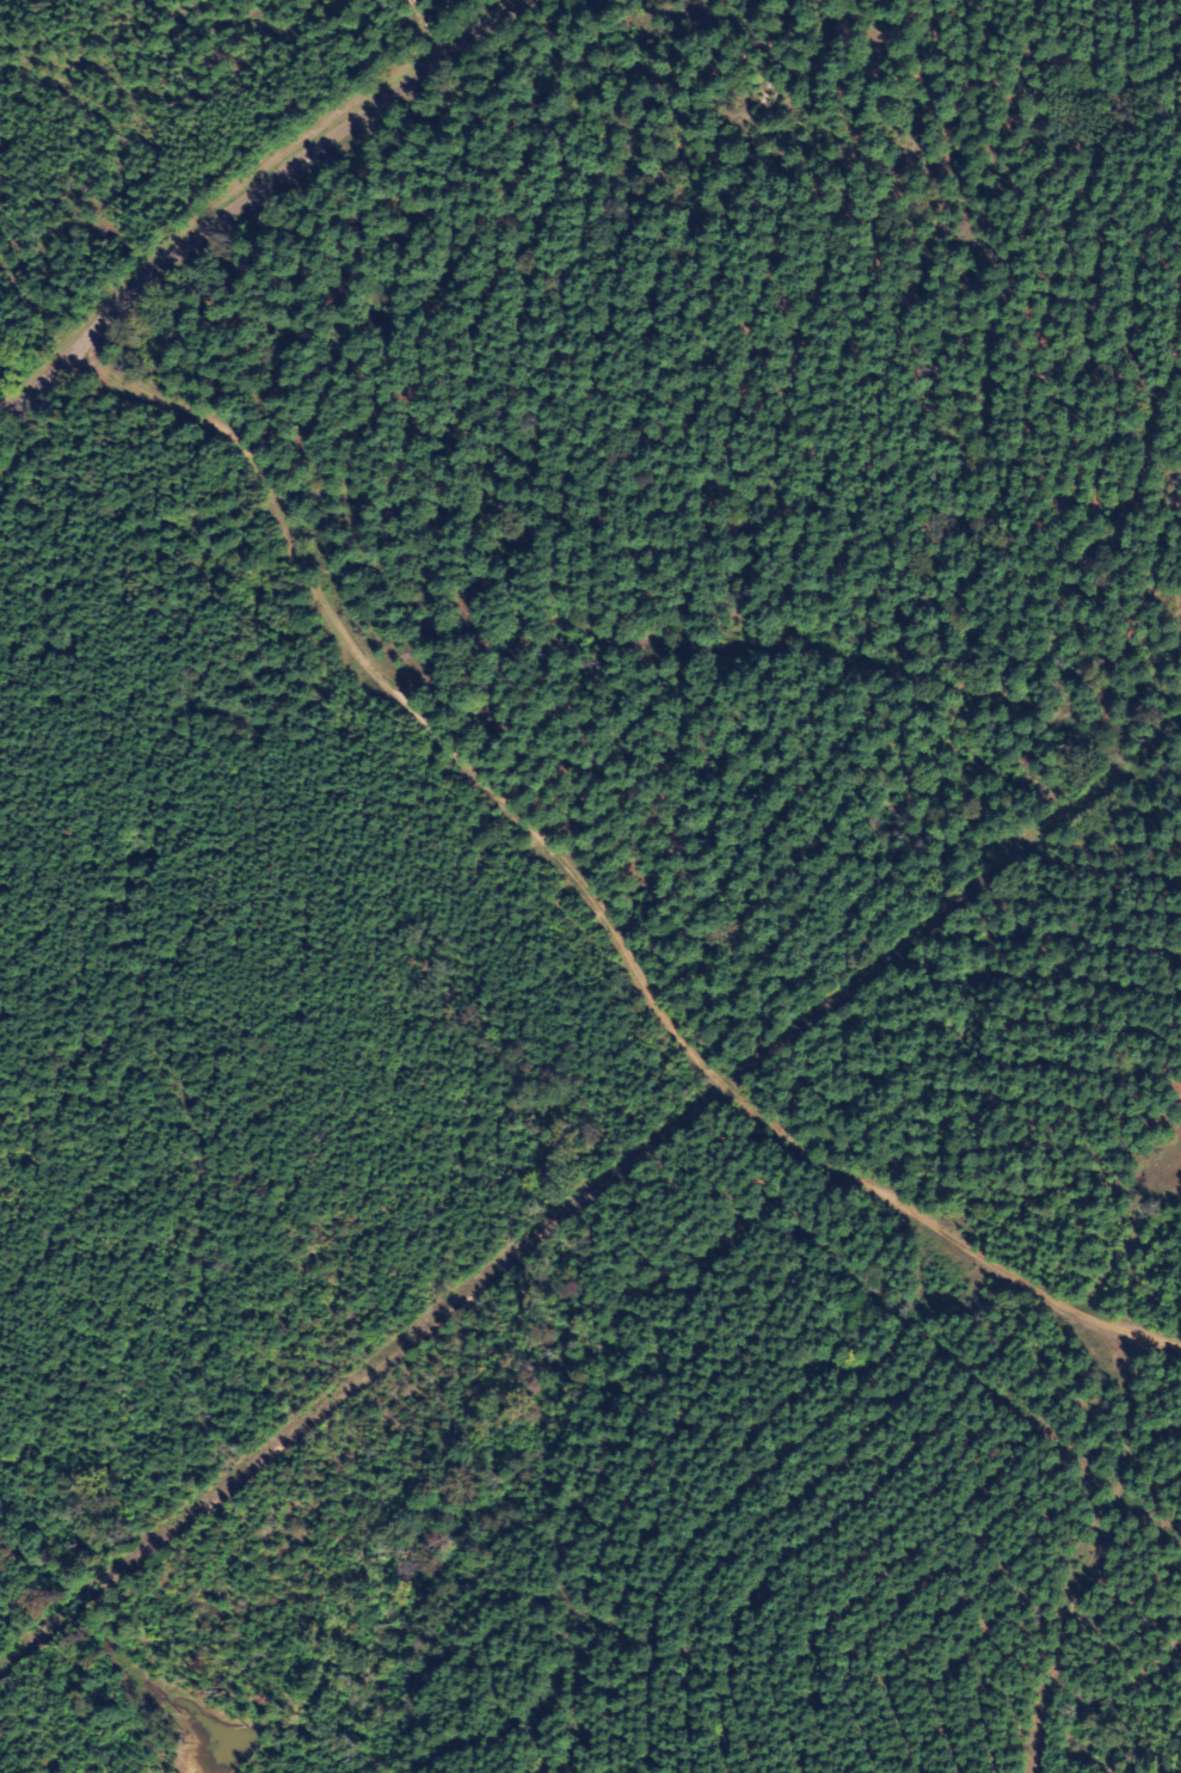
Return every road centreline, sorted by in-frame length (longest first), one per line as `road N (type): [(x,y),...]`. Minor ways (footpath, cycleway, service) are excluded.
road 1 (residential): [(0,417),(224,219),(520,0)]

